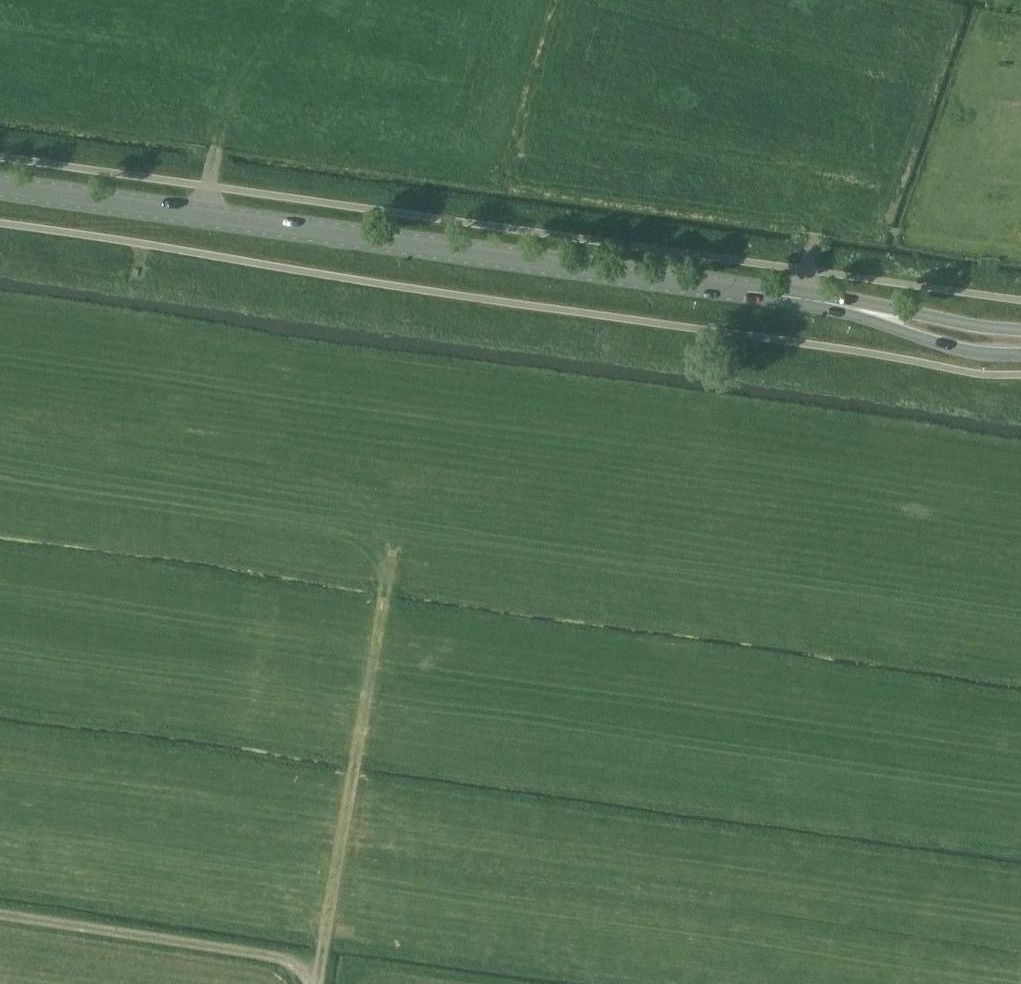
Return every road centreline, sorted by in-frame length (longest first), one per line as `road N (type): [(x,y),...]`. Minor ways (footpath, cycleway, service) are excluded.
road 1 (secondary): [(1020,347),(985,346),(860,311),(737,290),(0,190)]
road 2 (track): [(319,983),(410,458)]
road 3 (track): [(319,983),(296,962),(0,915)]

